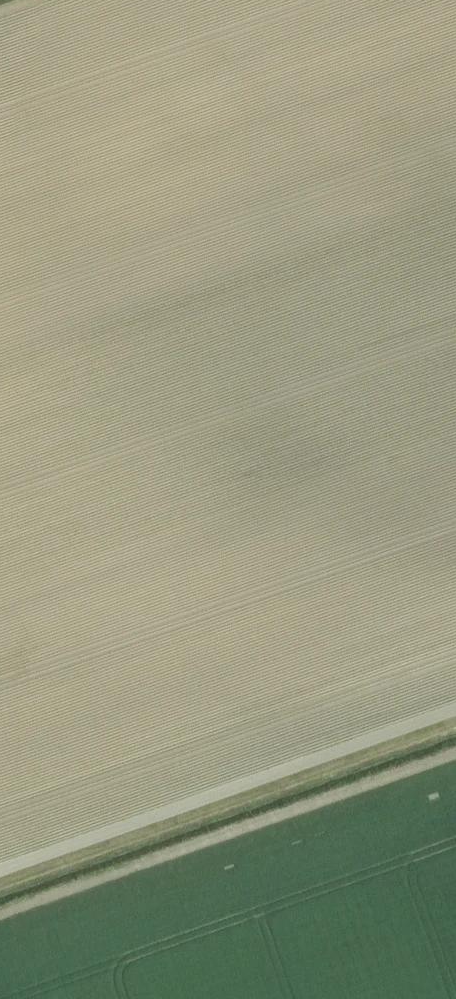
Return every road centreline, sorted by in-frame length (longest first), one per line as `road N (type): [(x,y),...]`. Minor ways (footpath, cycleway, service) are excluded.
road 1 (unclassified): [(0,870),(455,709)]

